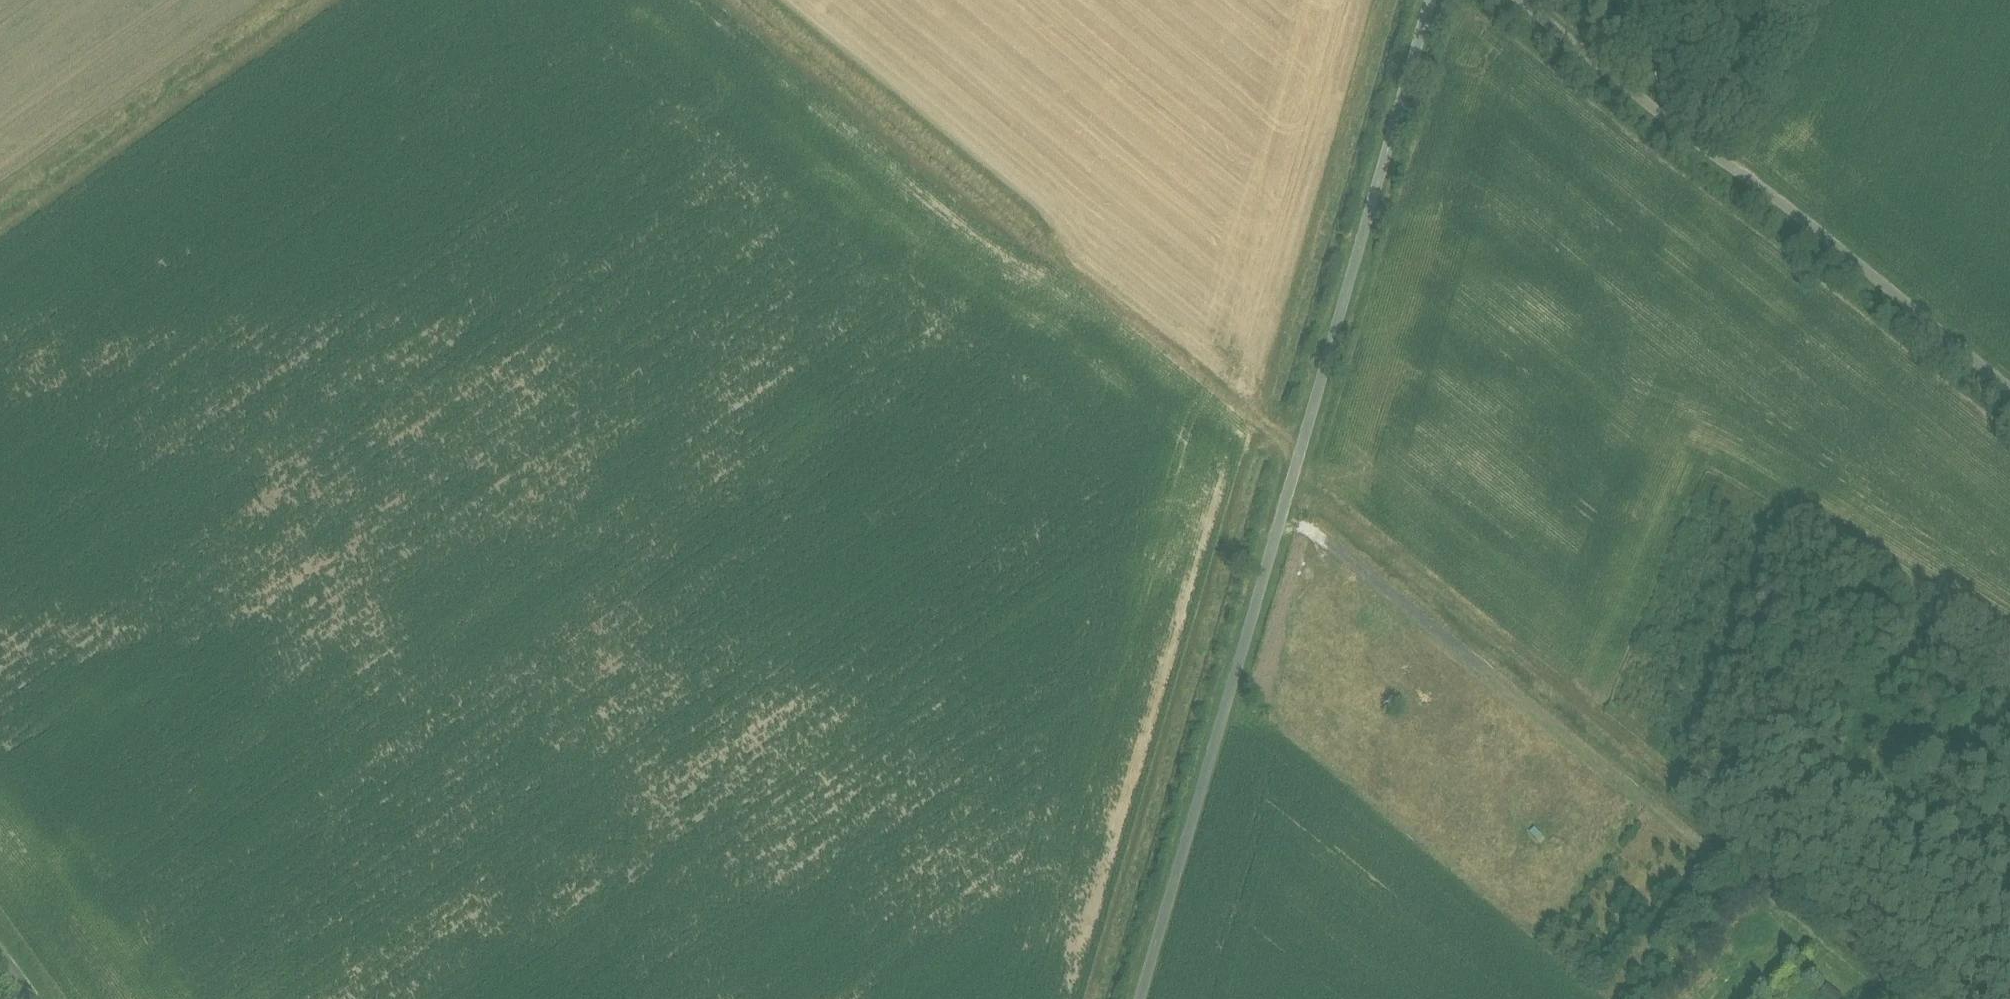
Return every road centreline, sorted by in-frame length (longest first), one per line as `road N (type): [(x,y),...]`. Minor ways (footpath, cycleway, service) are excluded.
road 1 (unclassified): [(1435,0),(1139,998)]
road 2 (residential): [(2009,384),(1519,0)]

